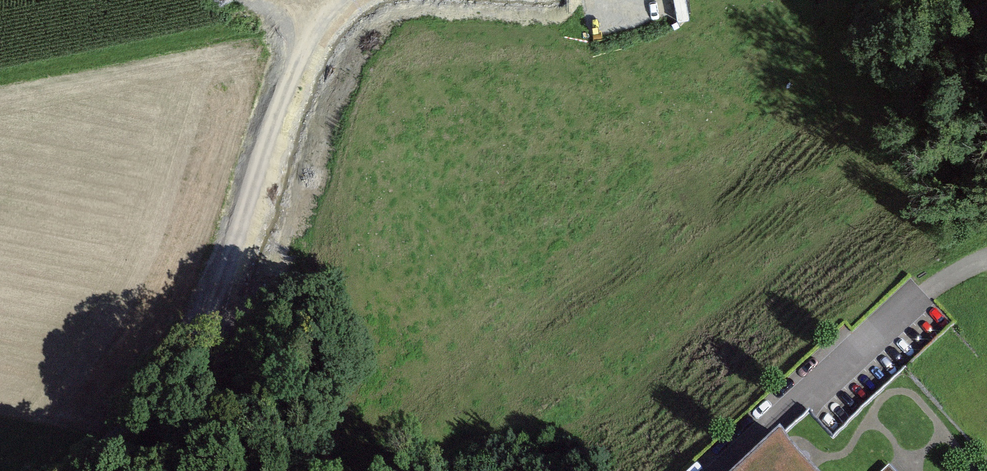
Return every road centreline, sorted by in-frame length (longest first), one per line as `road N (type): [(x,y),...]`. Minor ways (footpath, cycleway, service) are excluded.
road 1 (track): [(344,0),(321,21),(291,81),(203,324),(159,391),(87,470)]
road 2 (track): [(321,21),(0,80)]
road 3 (residential): [(717,470),(918,292)]

